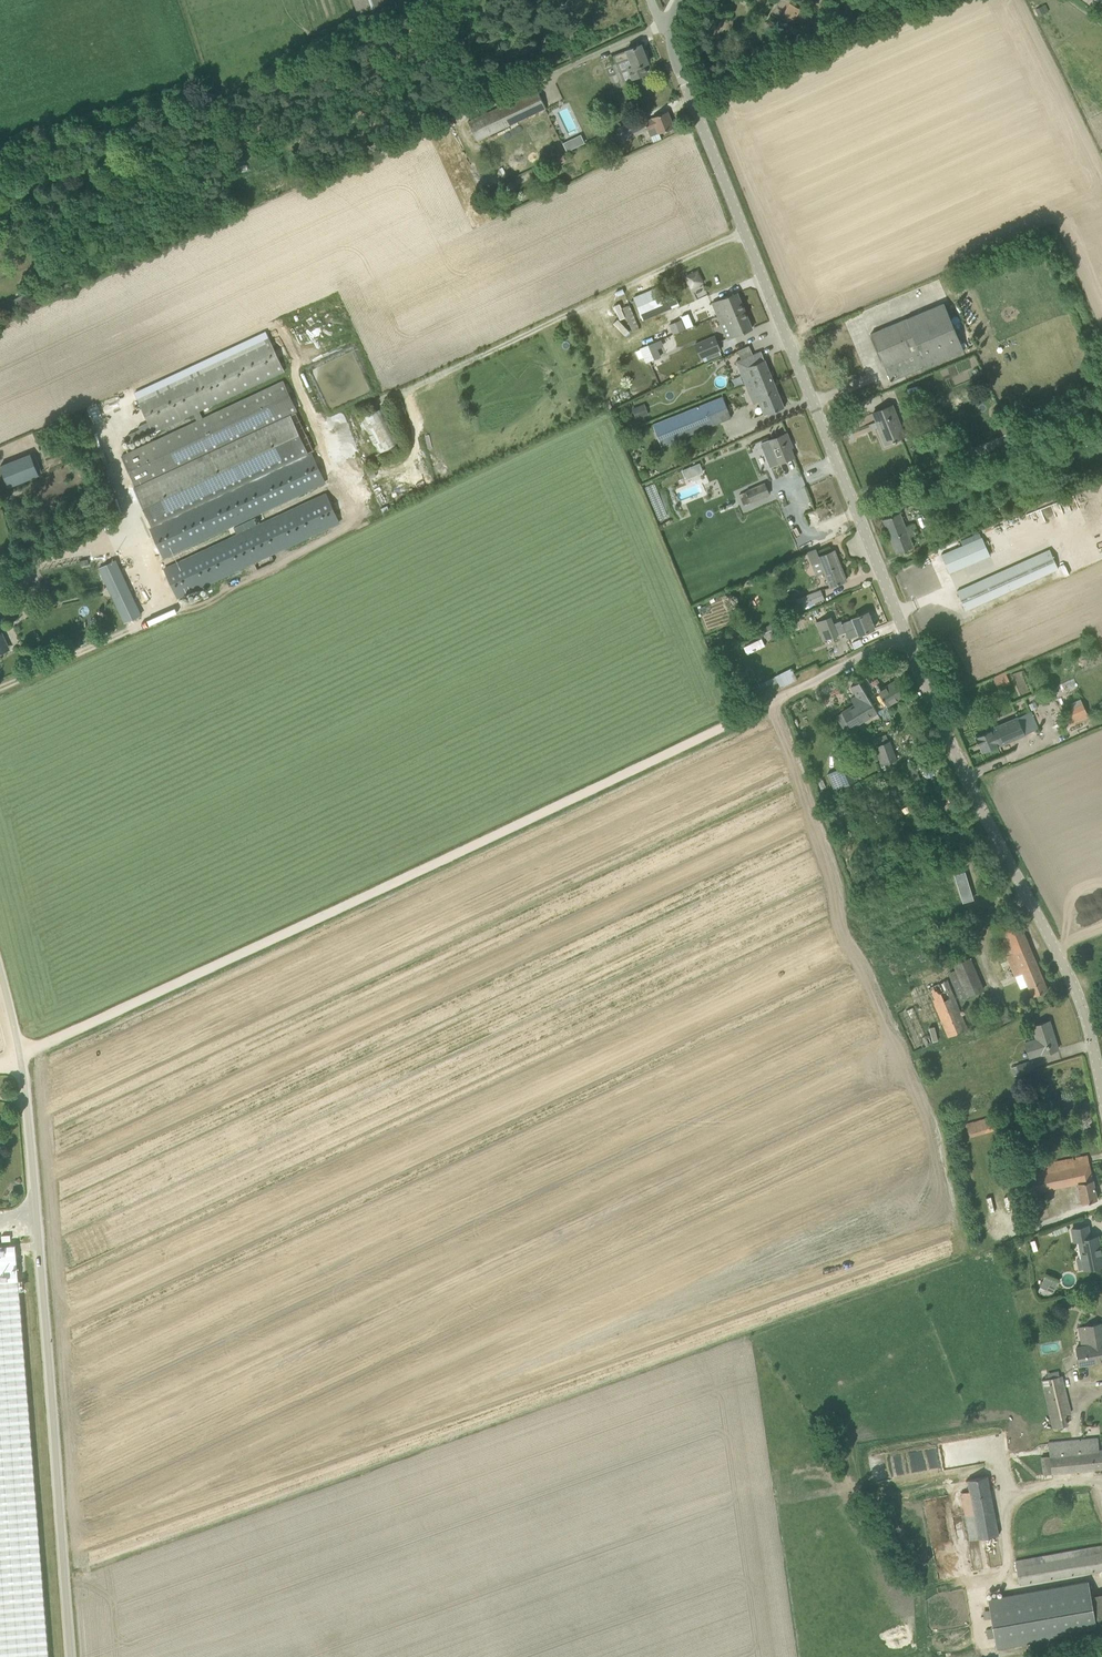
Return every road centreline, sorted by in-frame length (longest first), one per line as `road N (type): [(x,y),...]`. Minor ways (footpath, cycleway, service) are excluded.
road 1 (tertiary): [(1101,1117),(1070,984),(991,836),(907,637),(674,50),(671,27)]
road 2 (track): [(1101,1482),(1035,1486),(1014,1497),(1005,1510),(1007,1572),(999,1579),(912,1591),(838,1472),(820,1469),(169,1656)]
road 3 (track): [(907,637),(0,1068)]
road 4 (unclassified): [(70,1656),(23,1058),(0,982)]

